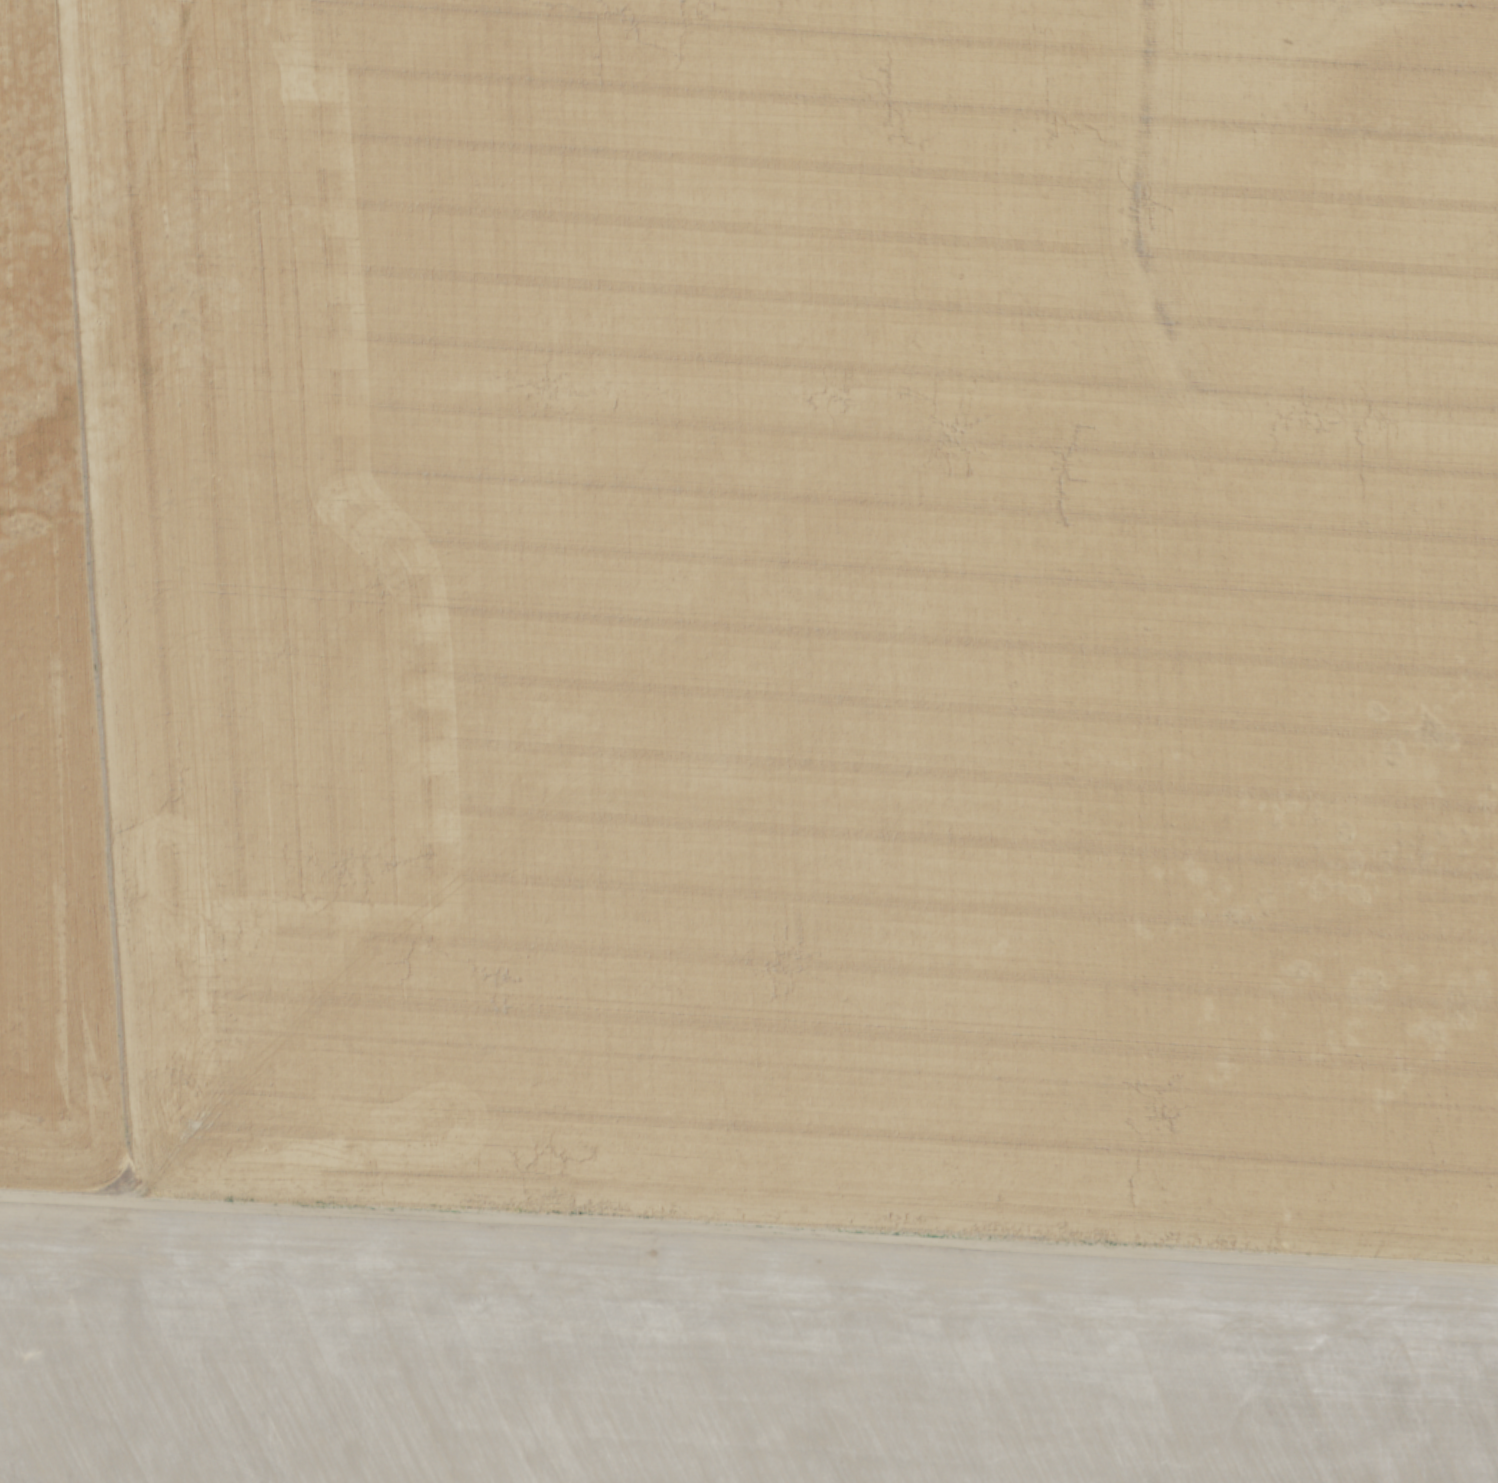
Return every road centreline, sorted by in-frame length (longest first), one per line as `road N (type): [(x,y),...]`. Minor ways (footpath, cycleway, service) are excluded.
road 1 (residential): [(1497,1271),(0,1200)]

